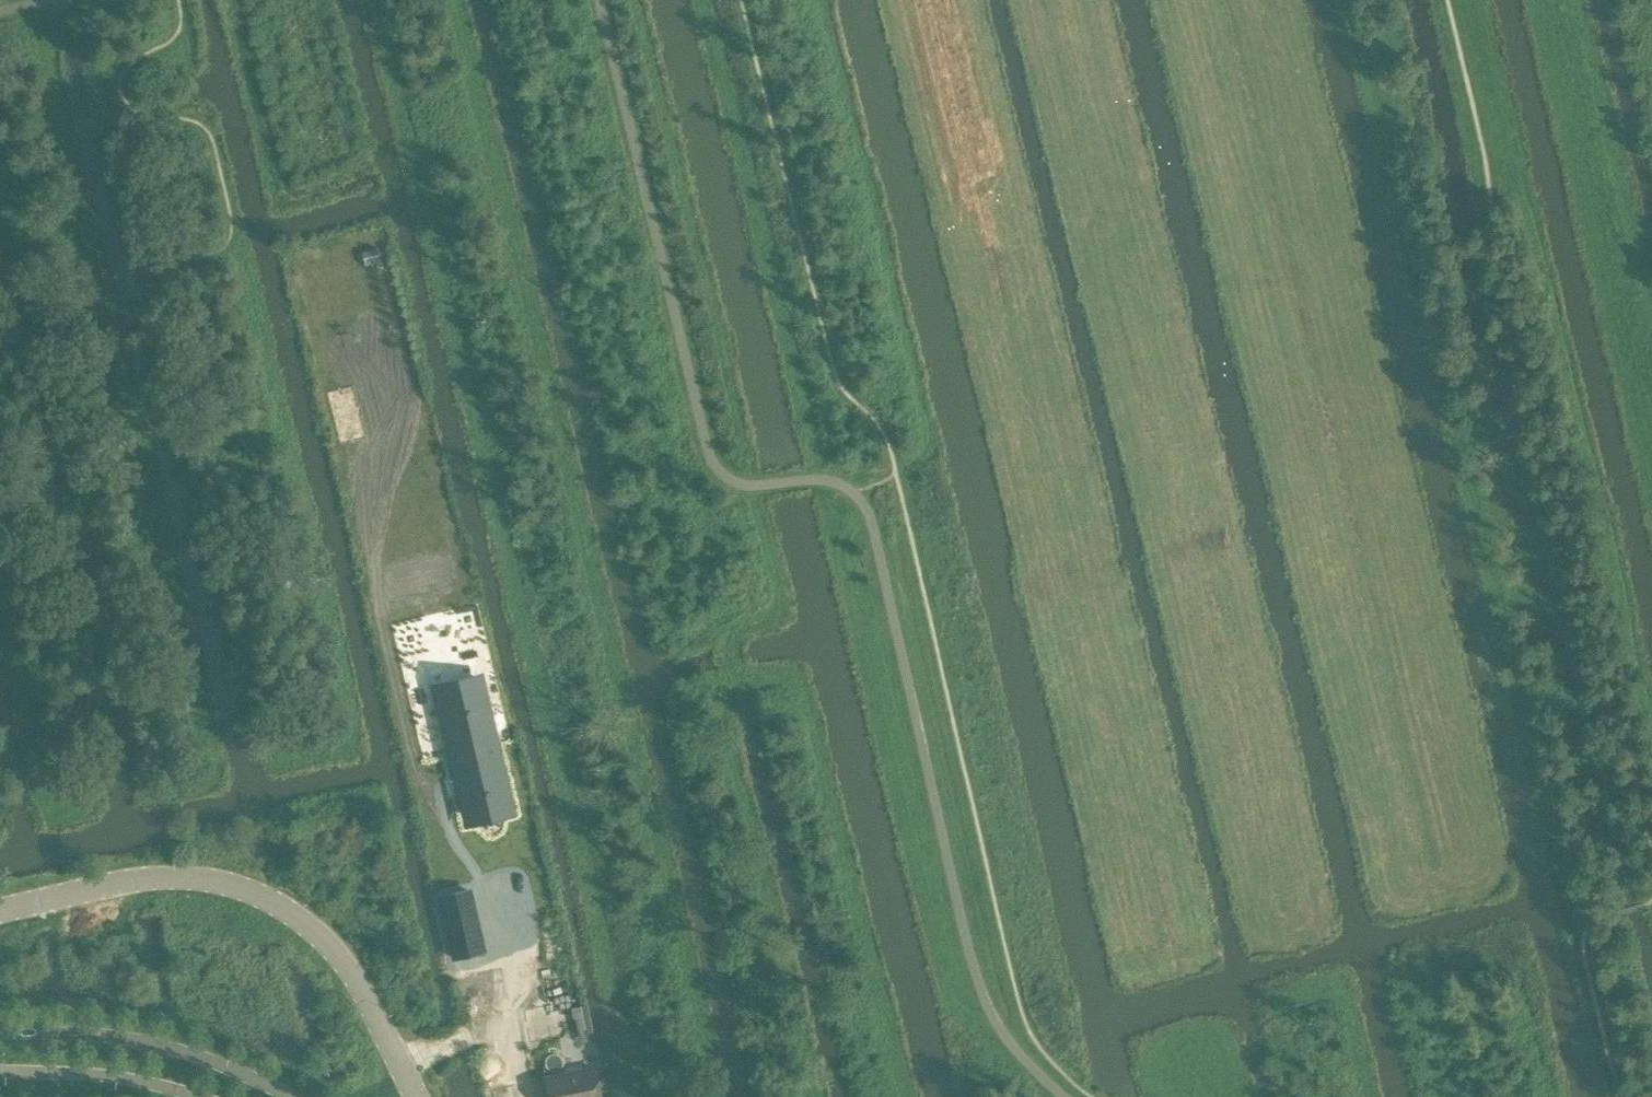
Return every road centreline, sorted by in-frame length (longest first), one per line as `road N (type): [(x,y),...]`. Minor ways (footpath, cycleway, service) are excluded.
road 1 (unclassified): [(417,1096),(332,948),(250,893),(204,877),(155,877),(0,912)]
road 2 (secondary): [(289,1096),(224,1067),(138,1044),(0,1033)]
road 3 (secondary): [(0,1071),(115,1077),(193,1096)]

